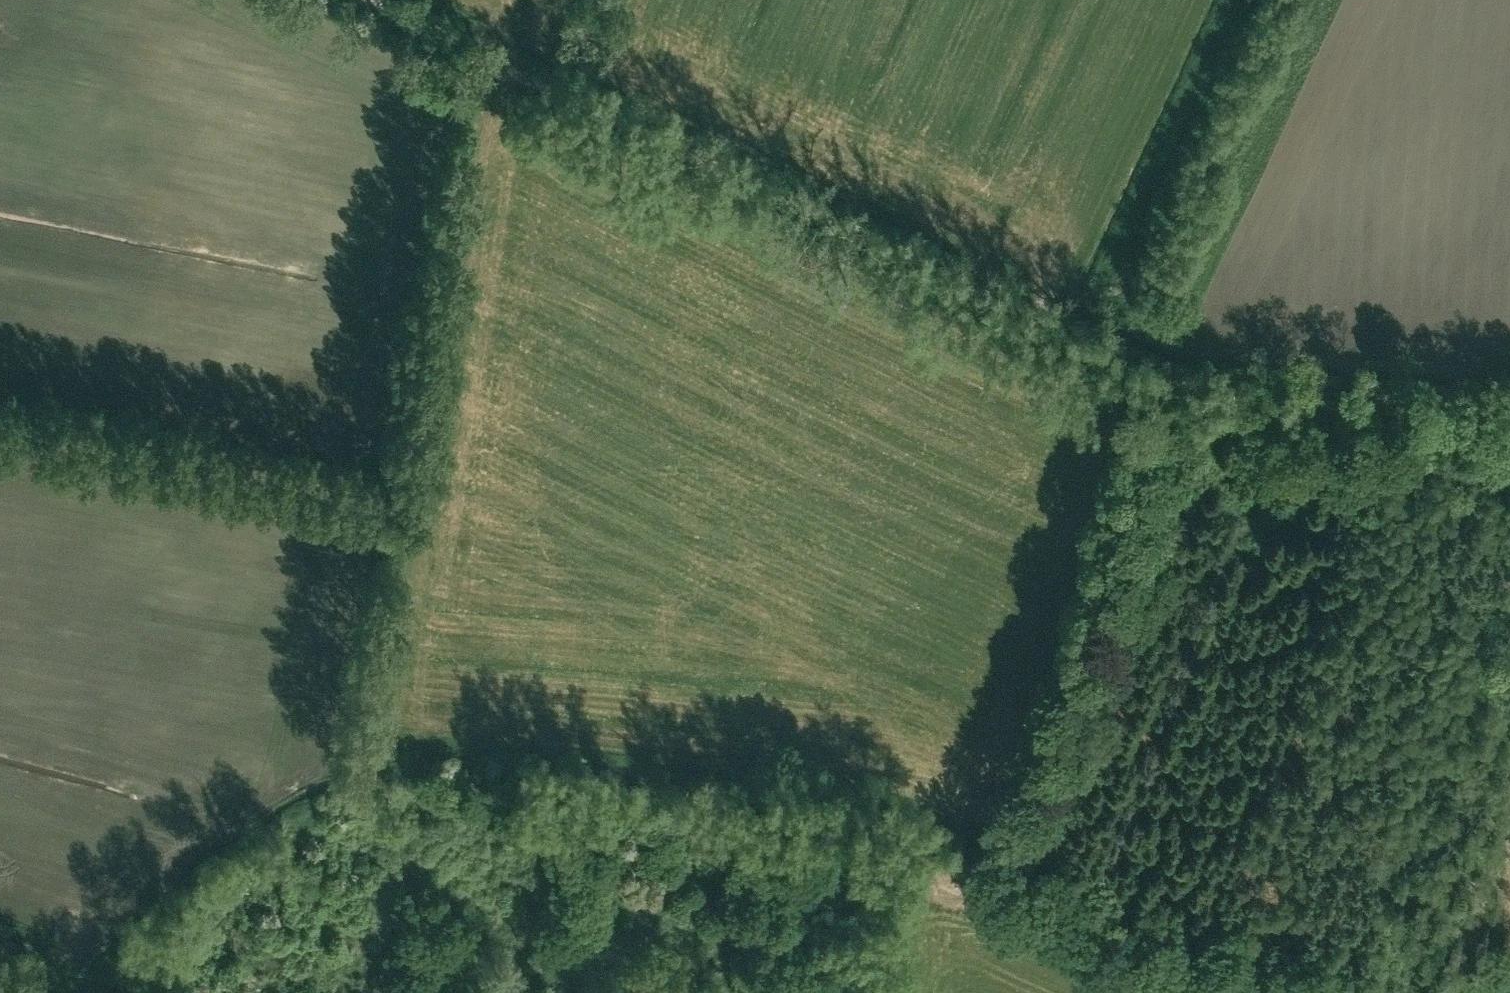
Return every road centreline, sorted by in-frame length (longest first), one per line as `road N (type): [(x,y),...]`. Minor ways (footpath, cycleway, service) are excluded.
road 1 (track): [(1509,418),(1208,393),(1143,371),(368,0)]

